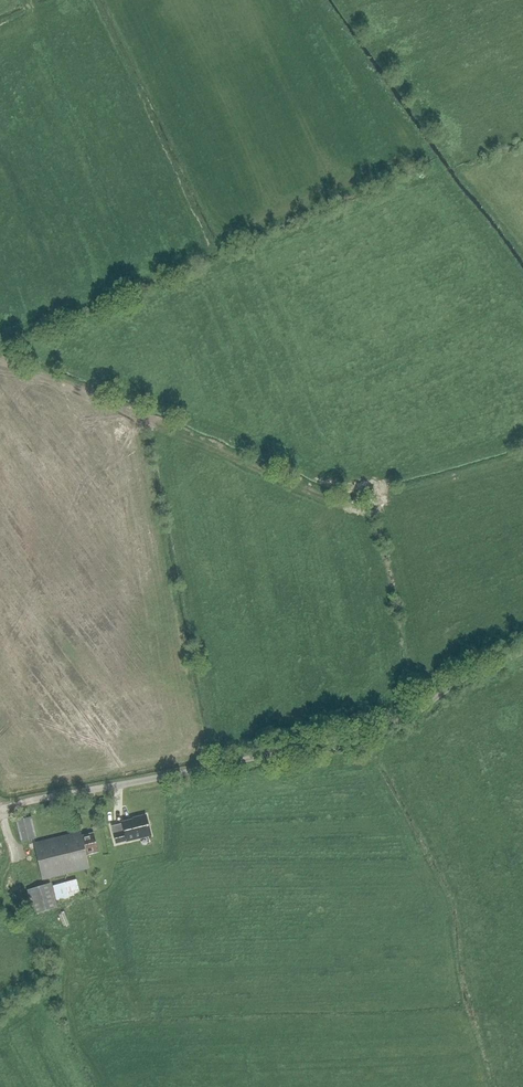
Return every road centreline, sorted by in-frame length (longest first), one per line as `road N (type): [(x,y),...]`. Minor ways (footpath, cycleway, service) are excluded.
road 1 (unclassified): [(0,810),(379,729),(522,654)]

